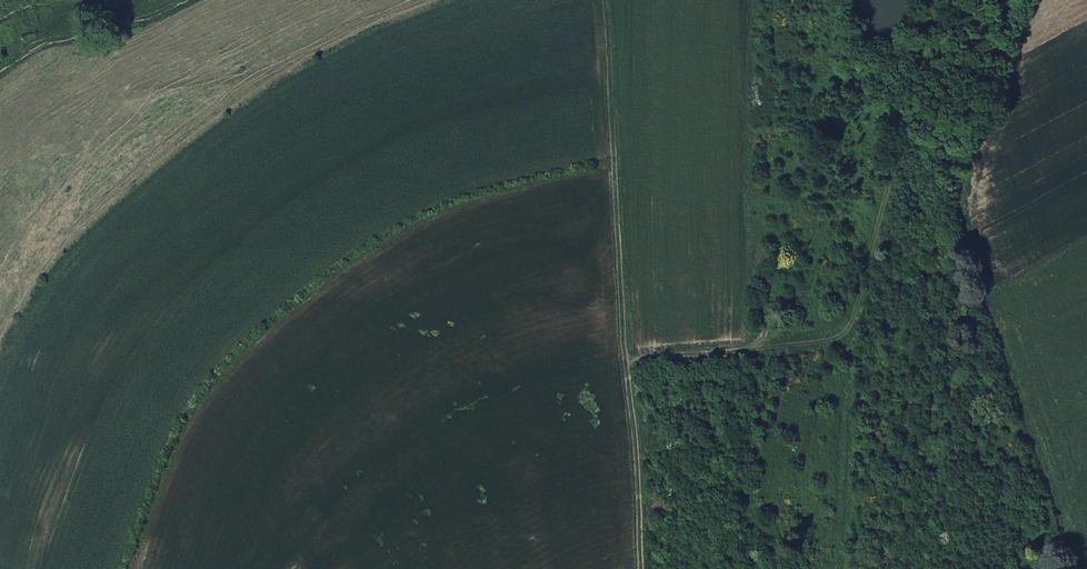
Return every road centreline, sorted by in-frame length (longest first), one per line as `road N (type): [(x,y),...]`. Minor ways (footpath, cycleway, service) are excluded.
road 1 (track): [(598,0),(636,568)]

